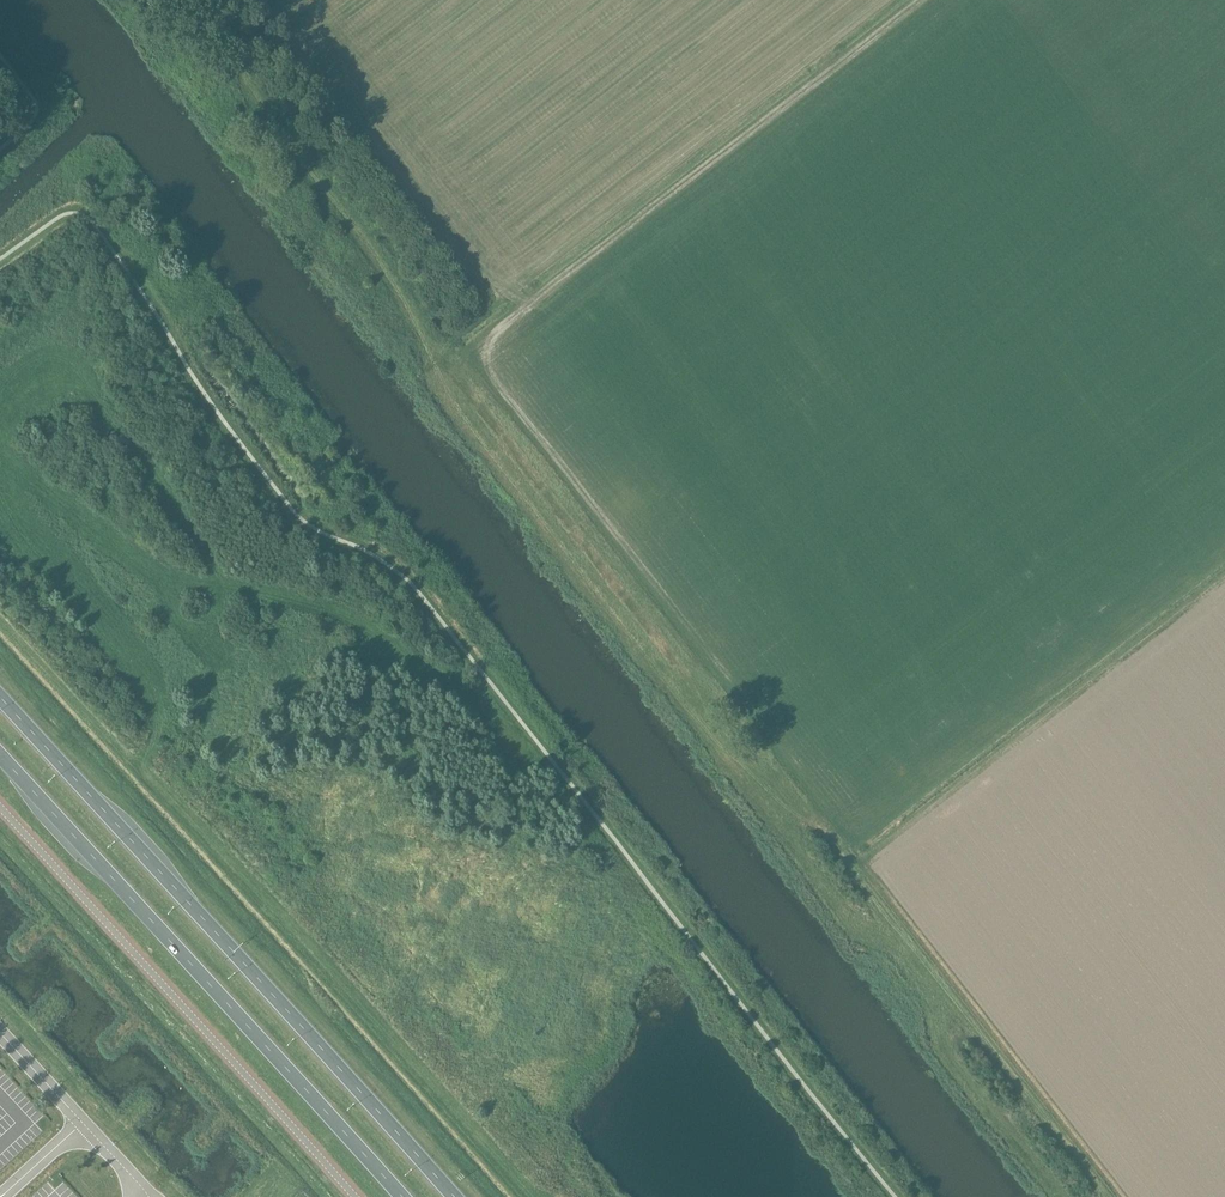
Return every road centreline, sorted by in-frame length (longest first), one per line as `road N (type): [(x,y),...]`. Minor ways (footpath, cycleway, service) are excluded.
road 1 (trunk): [(452,1196),(0,698)]
road 2 (trunk): [(0,757),(400,1196)]
road 3 (unclassified): [(0,812),(349,1196)]

